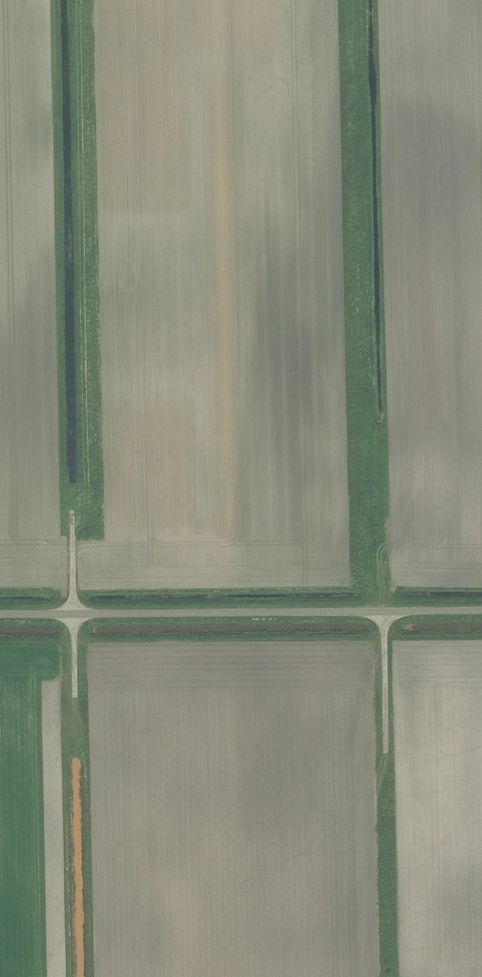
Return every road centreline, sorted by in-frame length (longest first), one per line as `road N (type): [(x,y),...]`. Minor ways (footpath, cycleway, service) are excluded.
road 1 (unclassified): [(481,611),(0,615)]

